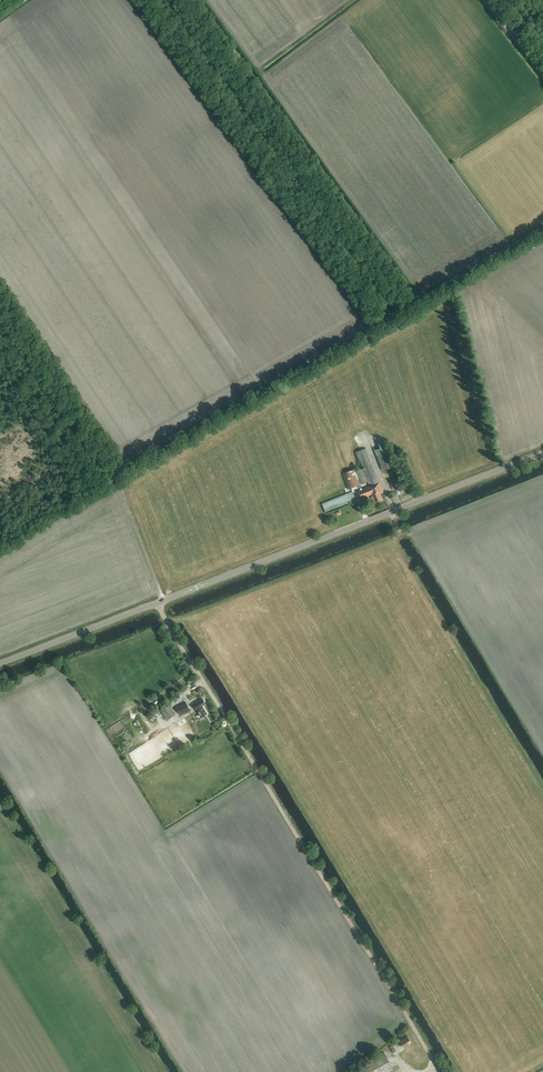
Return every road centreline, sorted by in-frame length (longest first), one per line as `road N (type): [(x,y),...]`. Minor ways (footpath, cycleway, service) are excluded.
road 1 (tertiary): [(0,664),(542,453)]
road 2 (track): [(157,603),(436,1066)]

